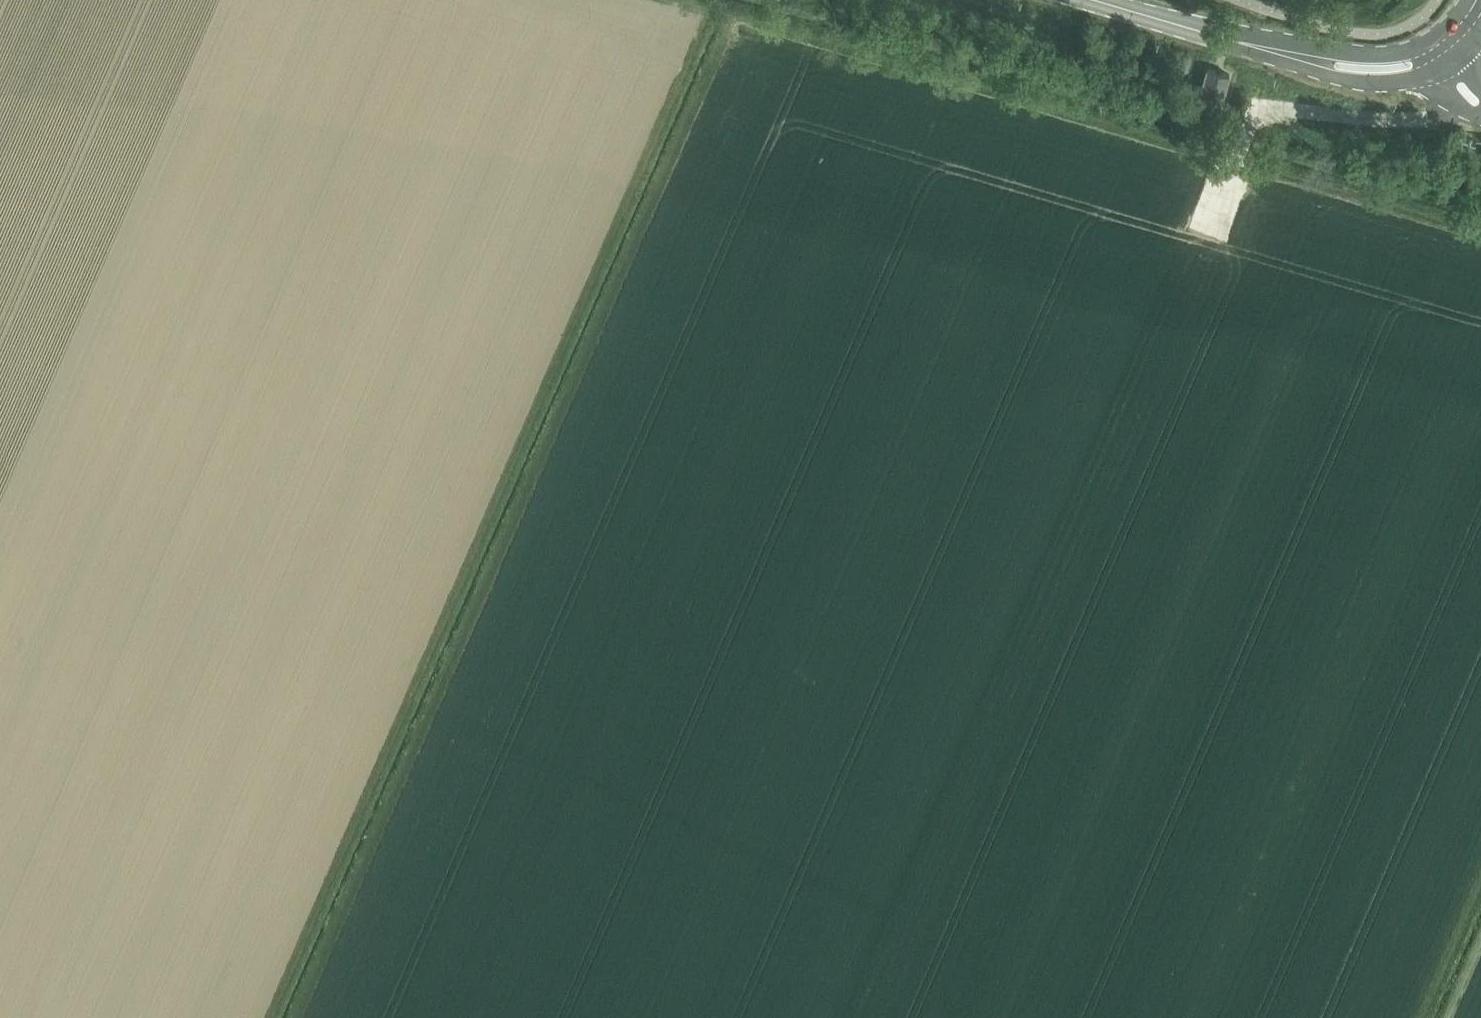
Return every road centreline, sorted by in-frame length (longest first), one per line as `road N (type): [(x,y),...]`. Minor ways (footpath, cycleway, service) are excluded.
road 1 (secondary): [(1145,16),(1344,80),(1406,80),(1447,65)]
road 2 (secondary): [(1432,41),(1360,57),(1145,16)]

